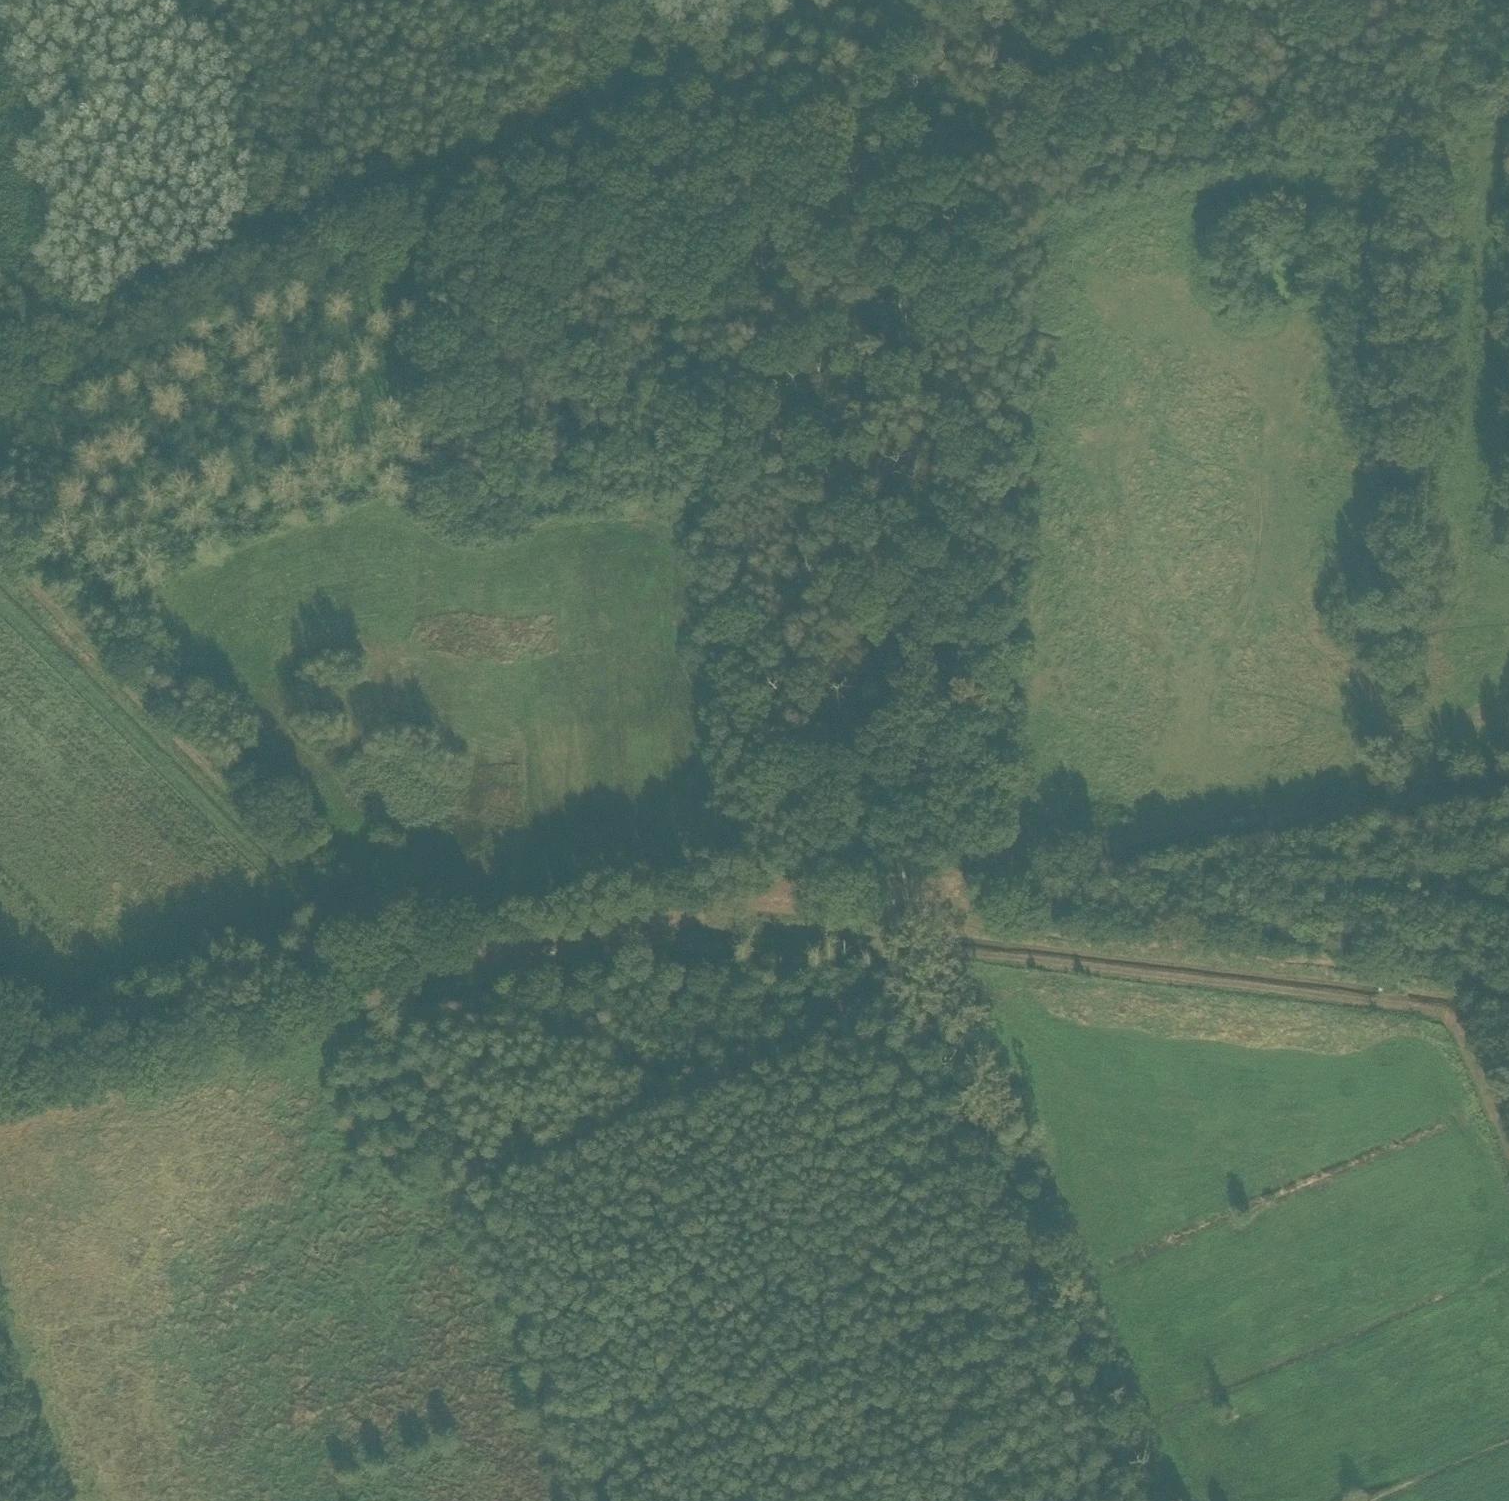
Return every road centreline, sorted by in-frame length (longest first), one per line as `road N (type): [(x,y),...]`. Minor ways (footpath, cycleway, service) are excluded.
road 1 (track): [(909,878),(916,926),(1274,959),(1475,987)]
road 2 (track): [(1508,787),(1158,831),(909,878)]
road 3 (track): [(392,971),(0,557)]
road 4 (track): [(909,878),(392,971)]
road 5 (track): [(392,971),(91,1063),(0,1049)]
road 6 (track): [(1475,987),(1459,1022),(1508,1143)]

